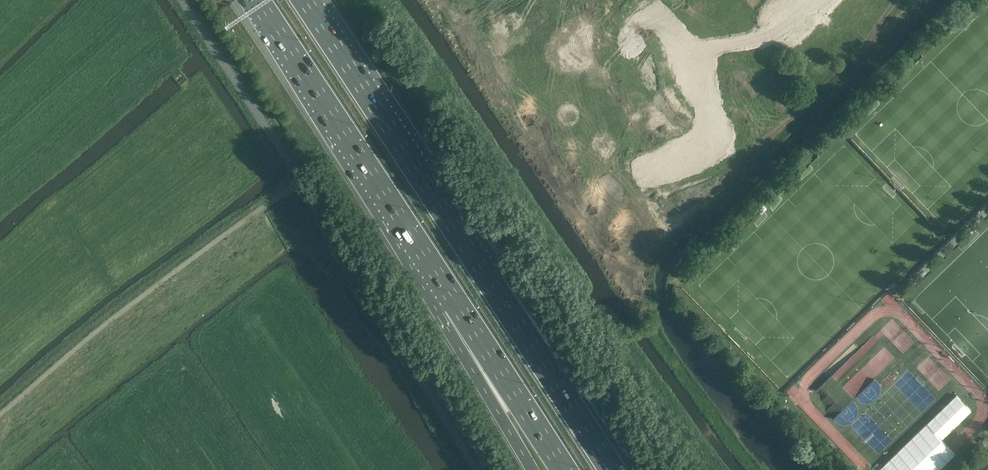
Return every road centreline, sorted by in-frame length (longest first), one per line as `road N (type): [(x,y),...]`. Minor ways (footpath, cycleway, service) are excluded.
road 1 (motorway): [(256,0),(456,304)]
road 2 (motorway): [(486,276),(303,0)]
road 3 (motorway): [(646,469),(486,276)]
road 4 (motorway): [(610,469),(486,276)]
road 5 (motorway): [(456,304),(564,469)]
road 6 (motorway): [(456,304),(531,469)]

